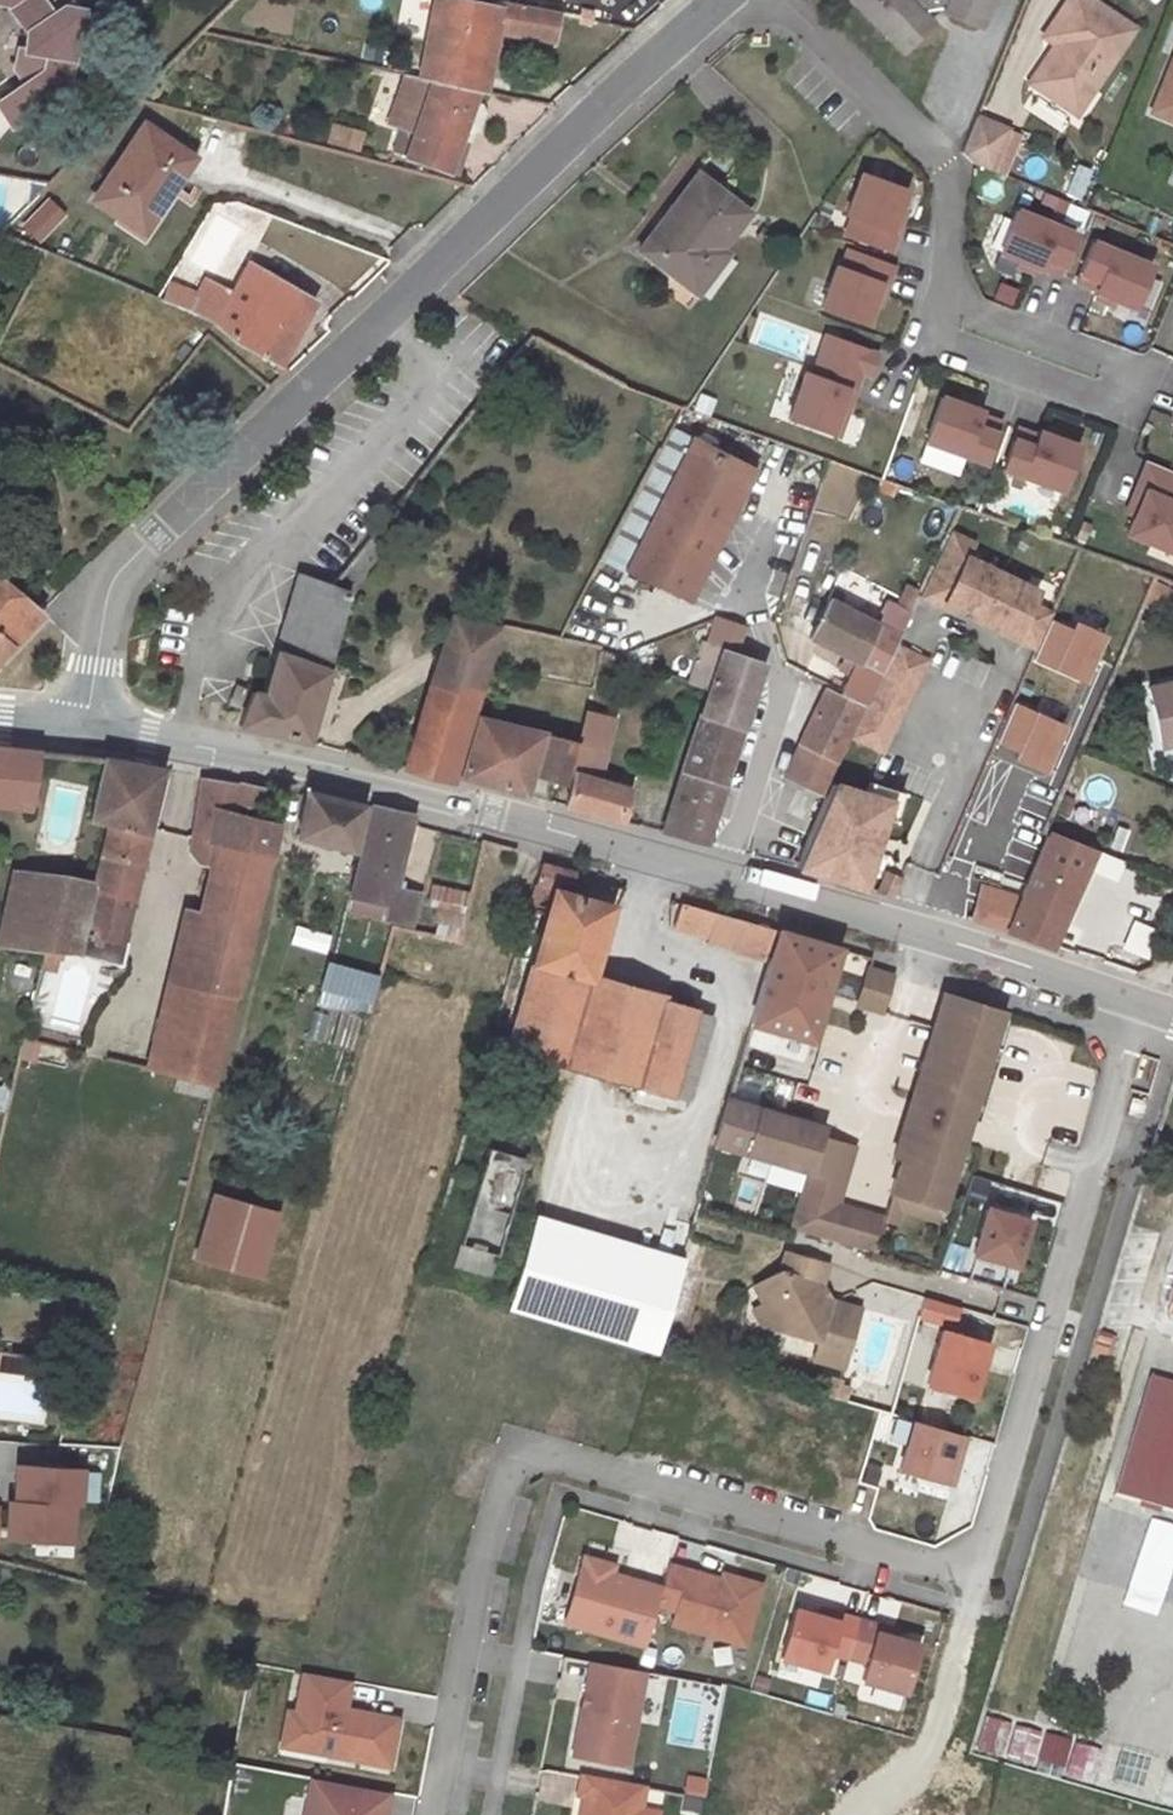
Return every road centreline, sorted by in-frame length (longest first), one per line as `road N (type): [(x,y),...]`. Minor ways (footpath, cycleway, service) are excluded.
road 1 (residential): [(1138,1000),(984,1559),(963,1580),(520,1446),(435,1814)]
road 2 (secondary): [(1138,1000),(543,826),(289,763),(85,734)]
road 3 (tertiary): [(729,0),(113,575),(85,734)]
road 4 (residential): [(804,0),(956,153),(955,311),(1137,375)]

